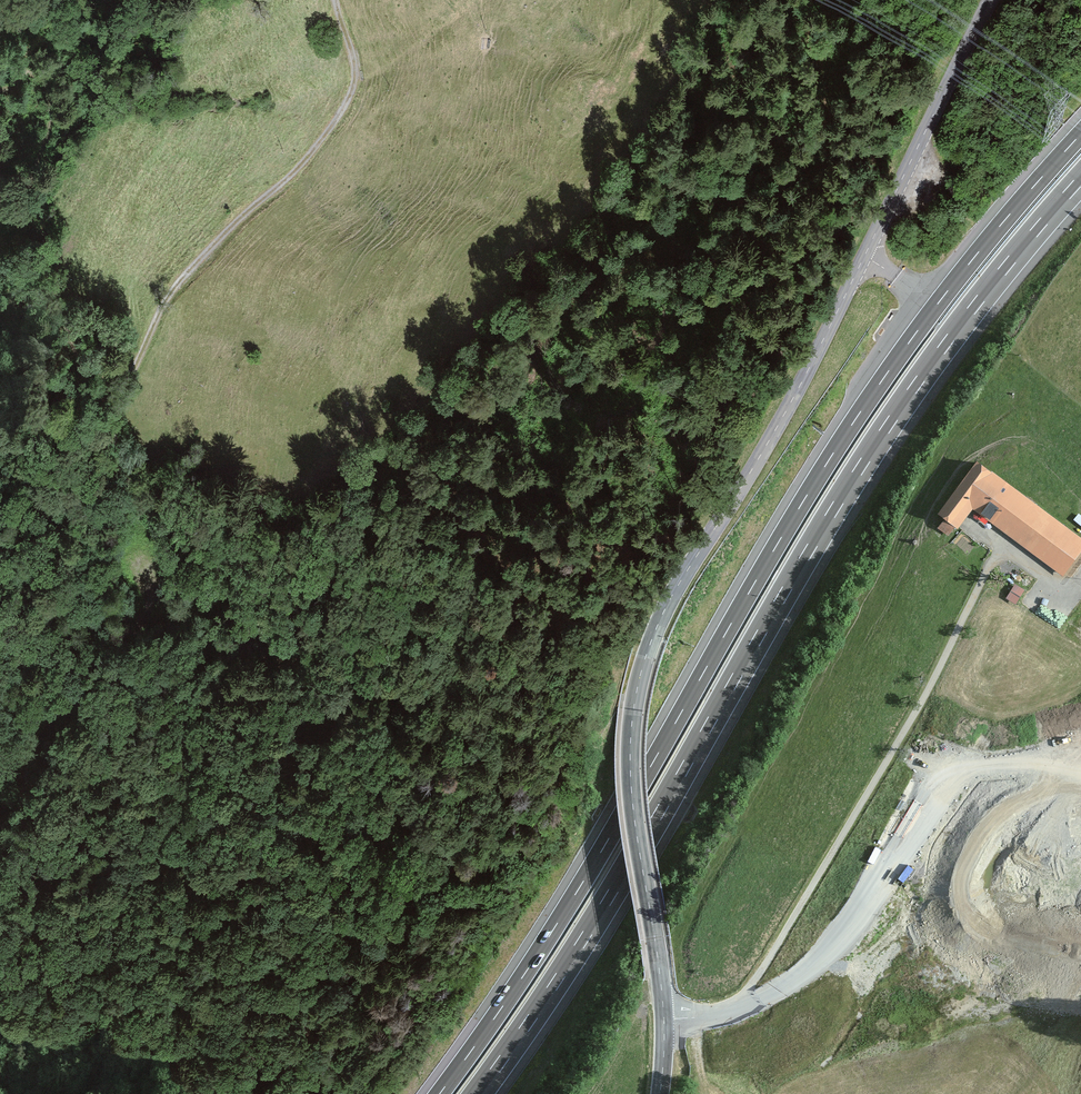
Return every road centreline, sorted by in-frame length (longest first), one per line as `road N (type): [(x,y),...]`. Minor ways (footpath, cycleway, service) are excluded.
road 1 (tertiary): [(660,1093),(664,1010),(632,786),(634,710),(645,659),(681,584),(794,400),(991,0)]
road 2 (motorway): [(1080,134),(978,253),(860,412),(581,887),(441,1093)]
road 3 (motorway): [(479,1093),(607,903),(859,470),(962,323),(1080,180)]
road 4 (unclassified): [(121,392),(165,299),(231,222),(302,168),(353,93),(334,0)]
road 5 (track): [(0,772),(43,743),(86,676),(159,594),(171,560),(166,529),(131,488),(114,435),(121,392)]

